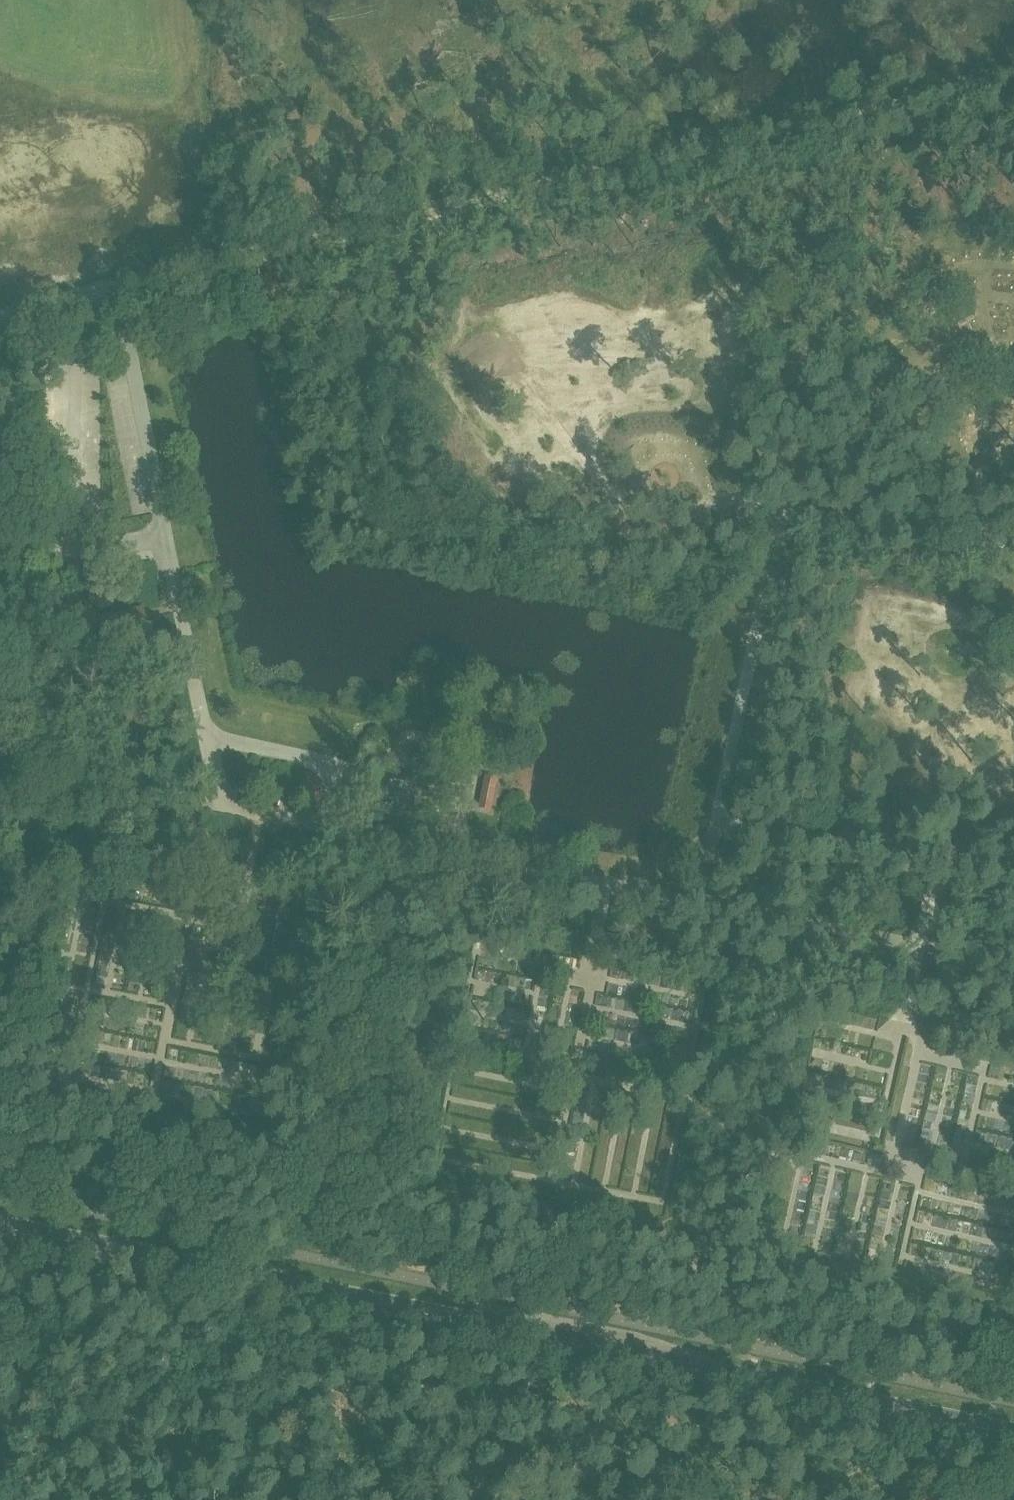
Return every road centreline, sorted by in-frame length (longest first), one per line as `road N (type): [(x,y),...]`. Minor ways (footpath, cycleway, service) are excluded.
road 1 (secondary): [(1013,1434),(0,1227)]
road 2 (track): [(1013,70),(101,296)]

